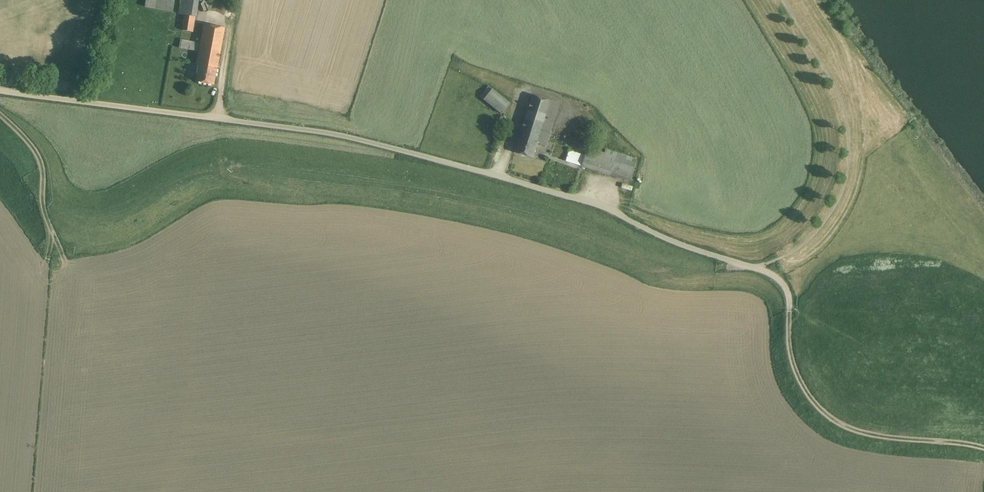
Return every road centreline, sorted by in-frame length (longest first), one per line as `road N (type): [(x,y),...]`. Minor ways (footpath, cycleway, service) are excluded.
road 1 (unclassified): [(755,269),(585,200),(339,135),(0,91)]
road 2 (track): [(983,447),(880,437),(831,417),(796,372),(783,284),(755,269)]
road 3 (track): [(0,113),(41,157),(43,211),(63,255)]

